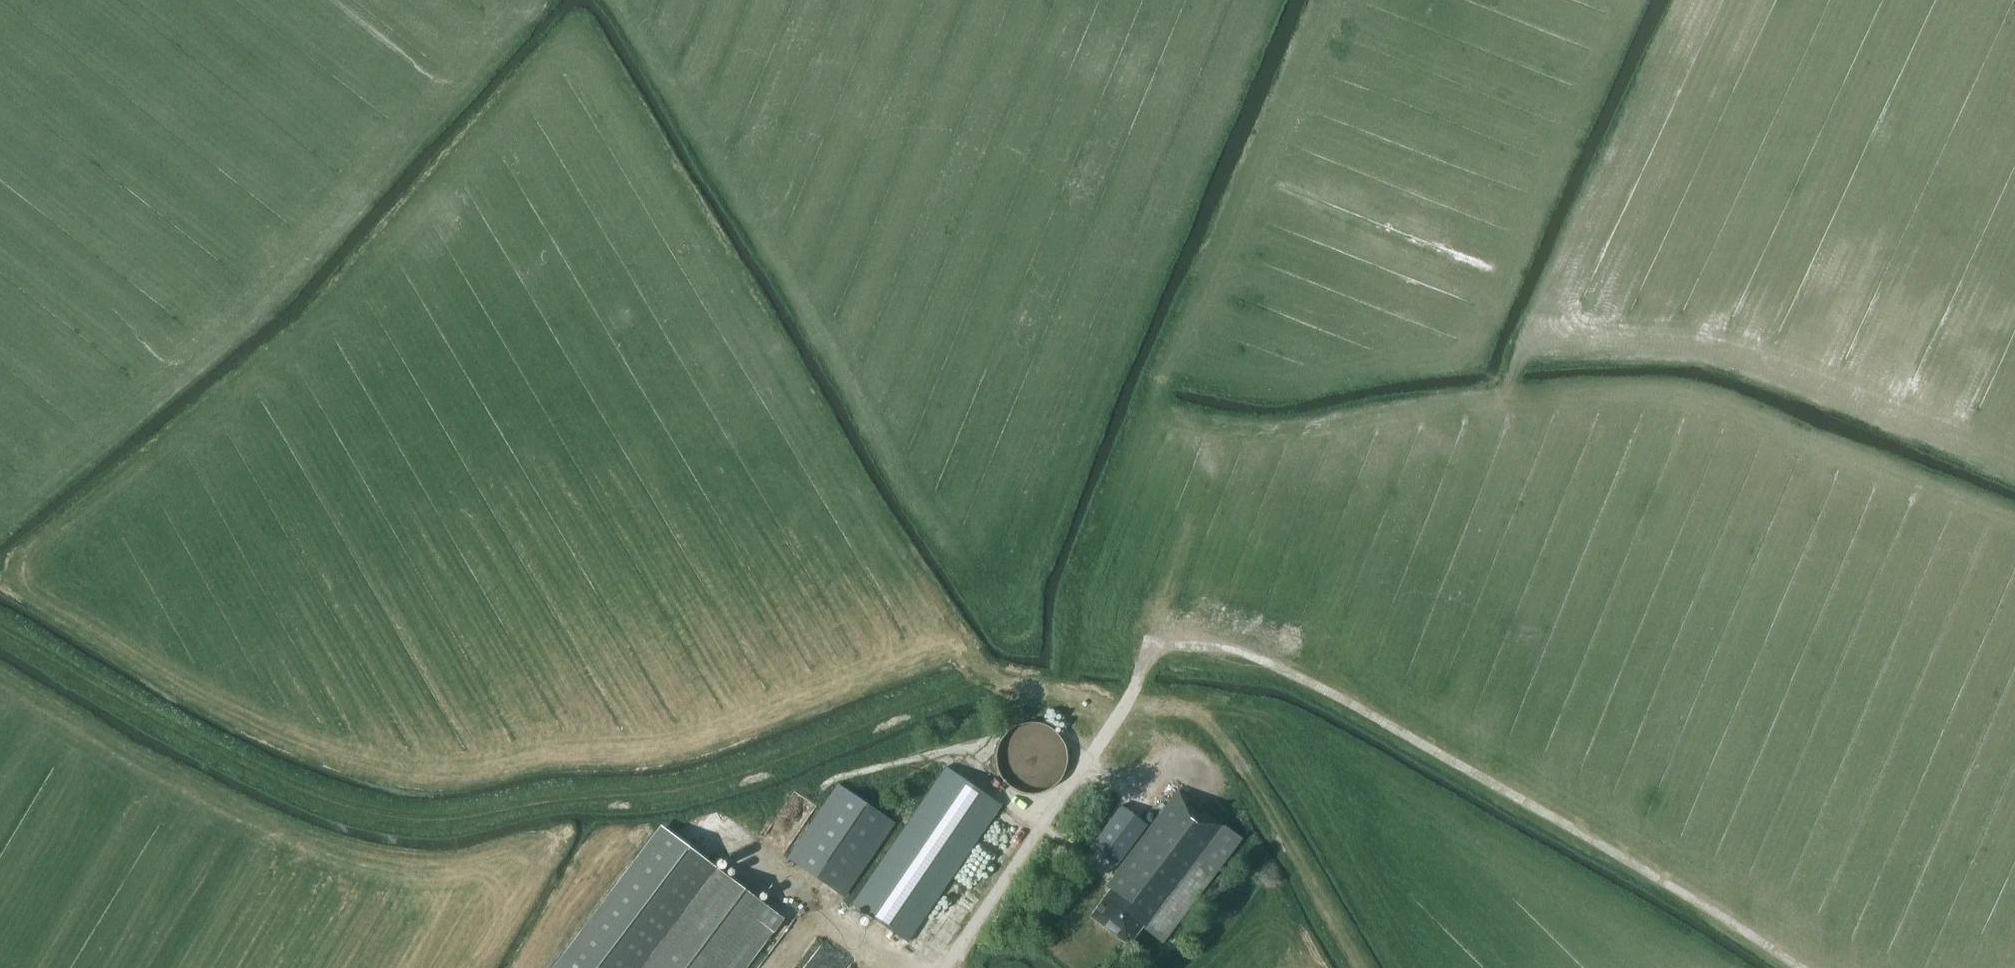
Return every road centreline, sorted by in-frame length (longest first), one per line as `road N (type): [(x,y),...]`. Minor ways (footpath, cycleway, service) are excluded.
road 1 (track): [(1357,967),(1229,745),(1178,709),(978,677),(703,784),(533,798),(437,819),(345,801),(286,779),(176,728),(0,628)]
road 2 (track): [(1129,704),(1150,640),(1226,647),(1377,718),(1805,967)]

